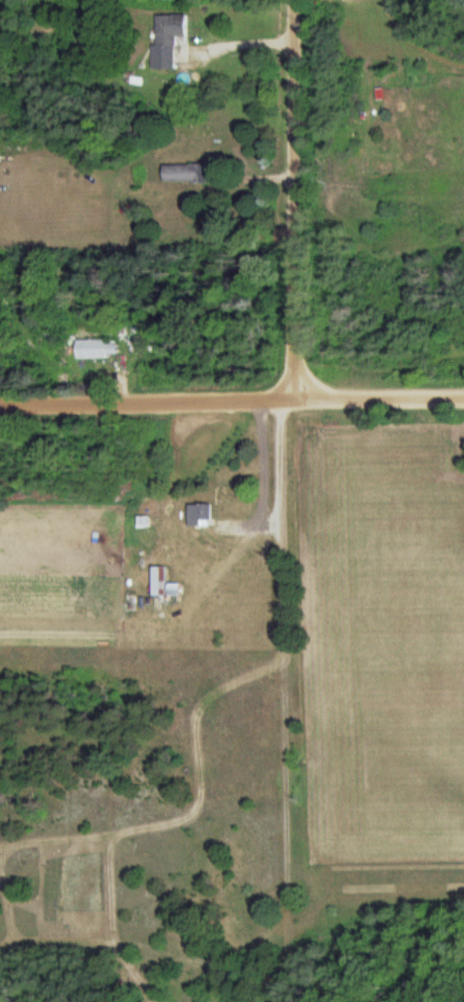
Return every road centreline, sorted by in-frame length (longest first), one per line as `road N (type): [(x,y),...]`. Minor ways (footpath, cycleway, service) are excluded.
road 1 (track): [(276,525),(287,967),(277,1000)]
road 2 (residential): [(285,392),(292,361),(294,0)]
road 3 (track): [(285,912),(275,928),(212,963),(115,941),(0,950)]
road 4 (residential): [(285,392),(0,399)]
road 5 (residential): [(463,392),(285,392)]

